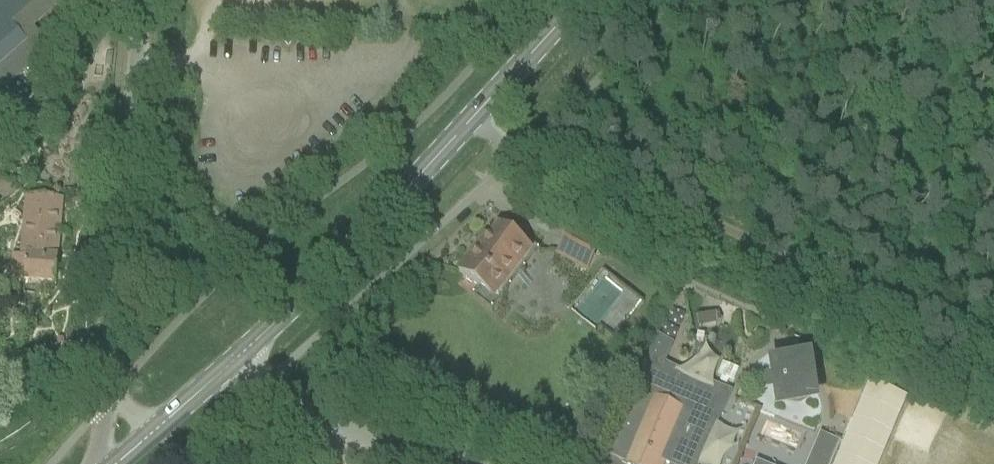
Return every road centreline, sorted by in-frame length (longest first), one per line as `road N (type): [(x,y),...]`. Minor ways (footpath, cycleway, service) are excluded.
road 1 (secondary): [(156,430),(339,265),(583,0)]
road 2 (track): [(993,356),(533,146)]
road 3 (unclassified): [(144,0),(107,391)]

